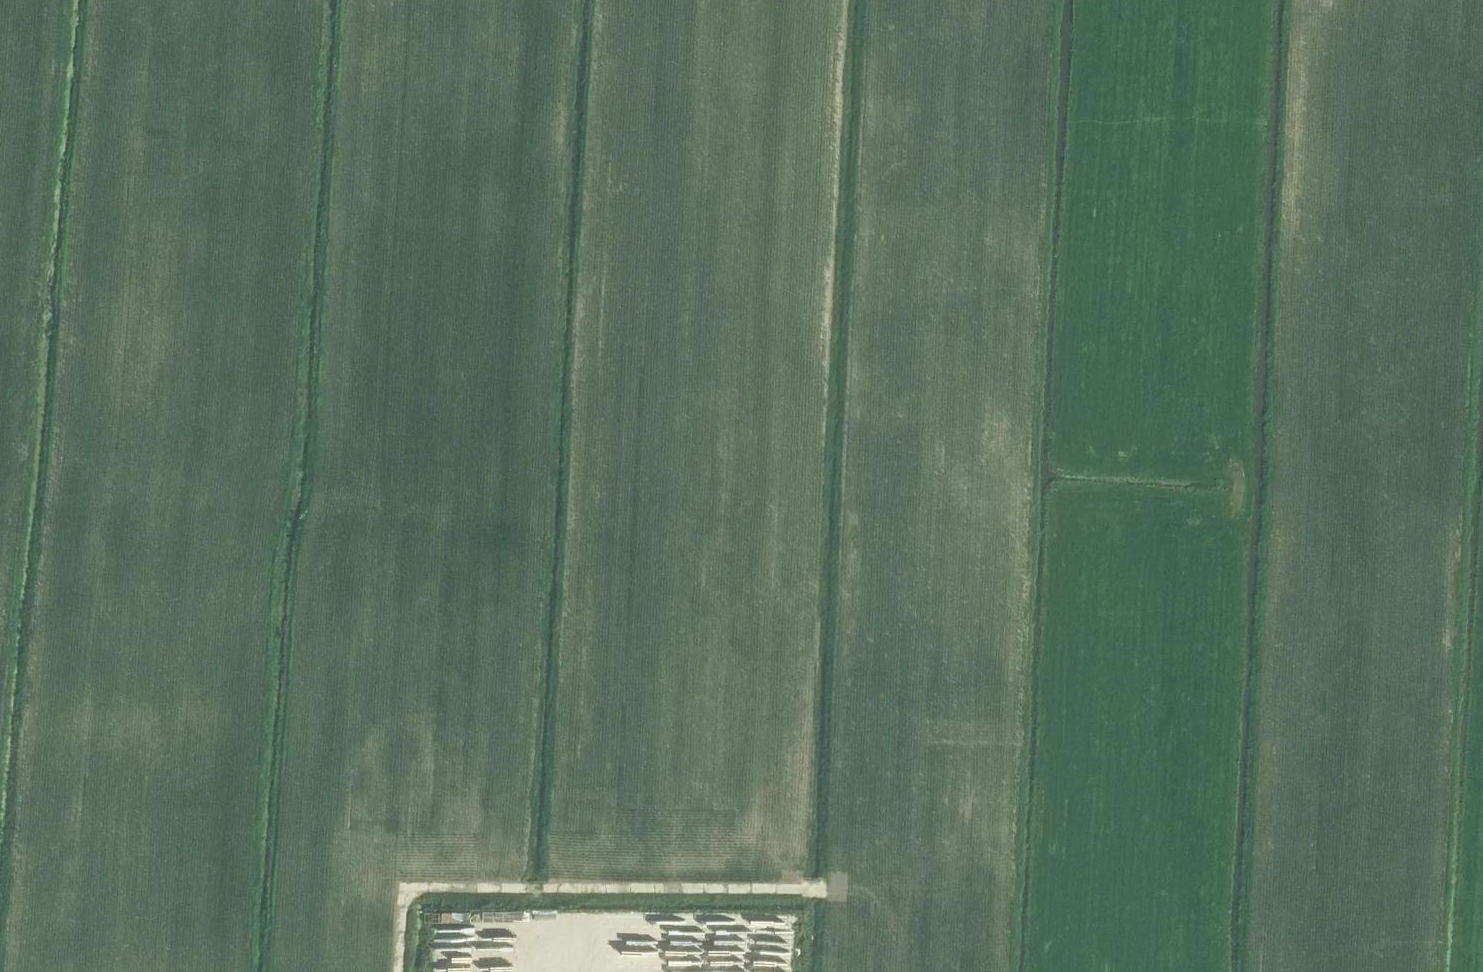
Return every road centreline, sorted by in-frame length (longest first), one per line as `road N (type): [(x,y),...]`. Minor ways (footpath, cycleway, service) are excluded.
road 1 (track): [(401,971),(405,900),(417,888),(831,891),(916,812),(935,724),(953,0)]

